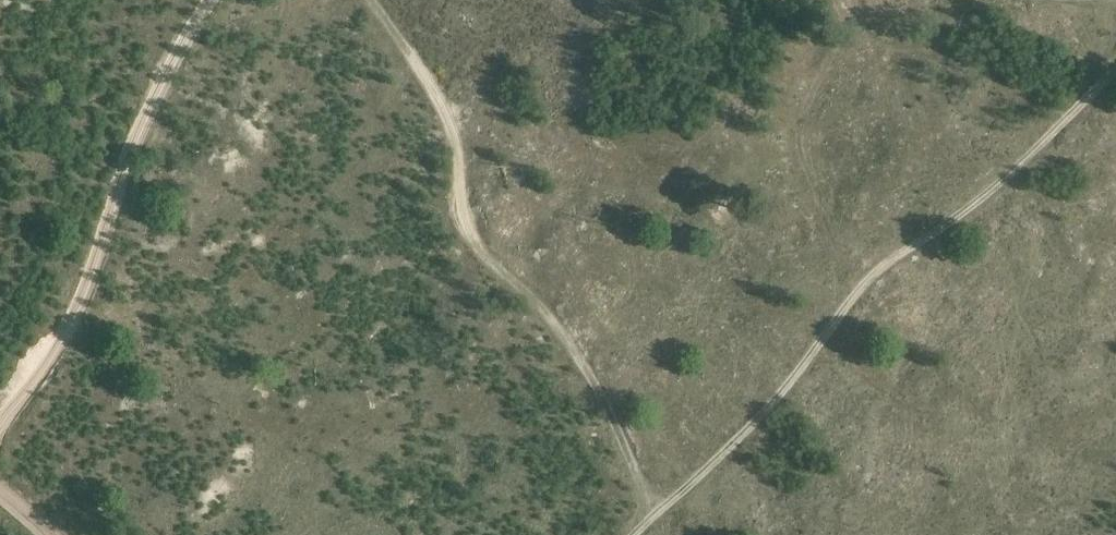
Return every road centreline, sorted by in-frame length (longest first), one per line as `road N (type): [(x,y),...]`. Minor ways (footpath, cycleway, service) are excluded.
road 1 (track): [(660,511),(771,405),(874,276),(1005,179),(1115,69)]
road 2 (track): [(370,0),(430,84),(452,133),(468,232),(566,341),(660,511)]
road 3 (track): [(0,423),(72,321),(154,97),(211,0)]

